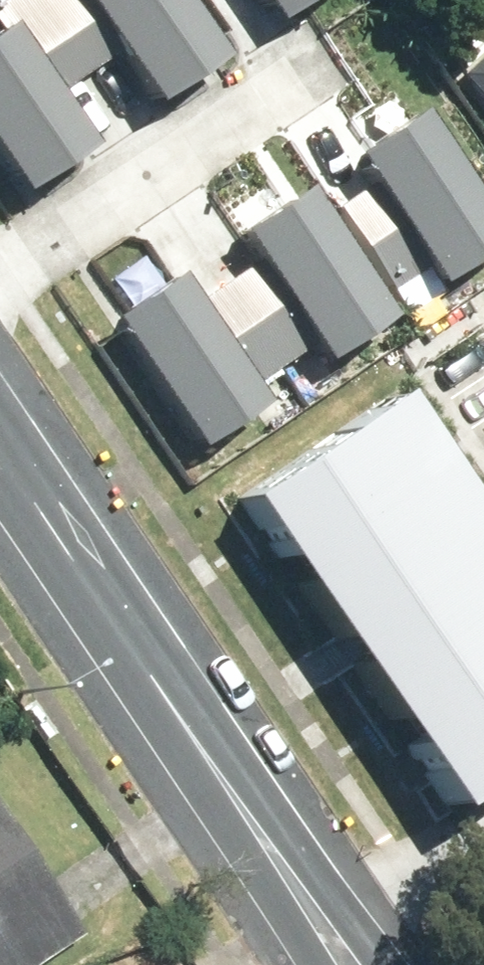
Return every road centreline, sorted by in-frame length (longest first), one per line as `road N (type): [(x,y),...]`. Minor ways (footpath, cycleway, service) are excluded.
road 1 (tertiary): [(0,439),(330,926)]
road 2 (residential): [(0,259),(298,59)]
road 3 (residential): [(483,828),(330,926)]

